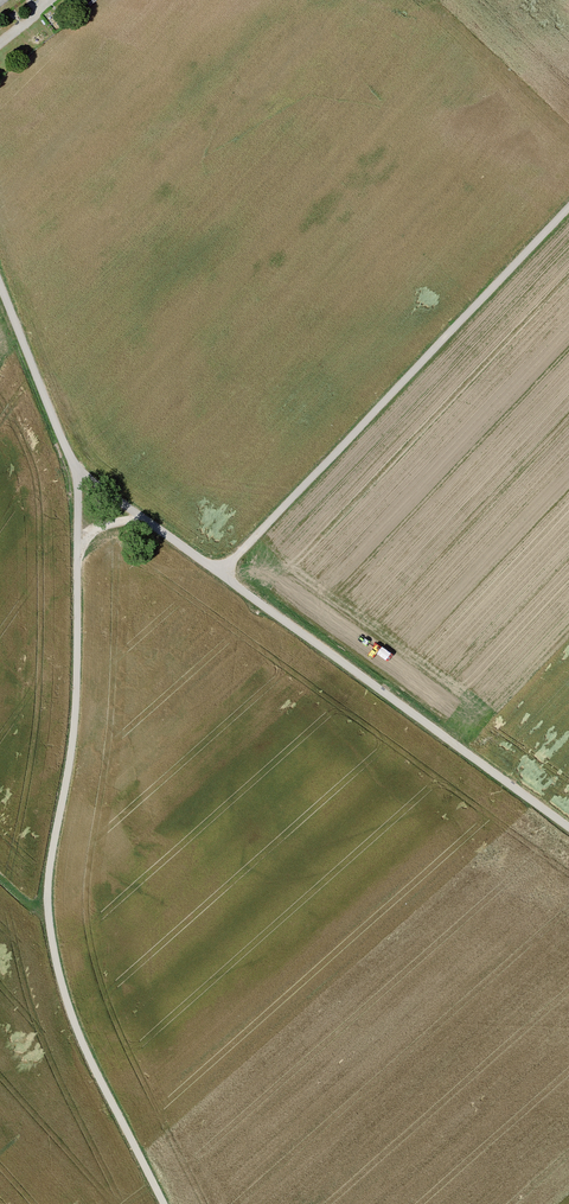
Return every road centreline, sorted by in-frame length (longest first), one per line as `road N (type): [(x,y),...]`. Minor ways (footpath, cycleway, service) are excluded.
road 1 (track): [(0,284),(77,469),(568,827)]
road 2 (track): [(163,1203),(69,1011),(51,937),(48,874),(75,691),(77,469)]
road 3 (track): [(221,574),(568,207)]

